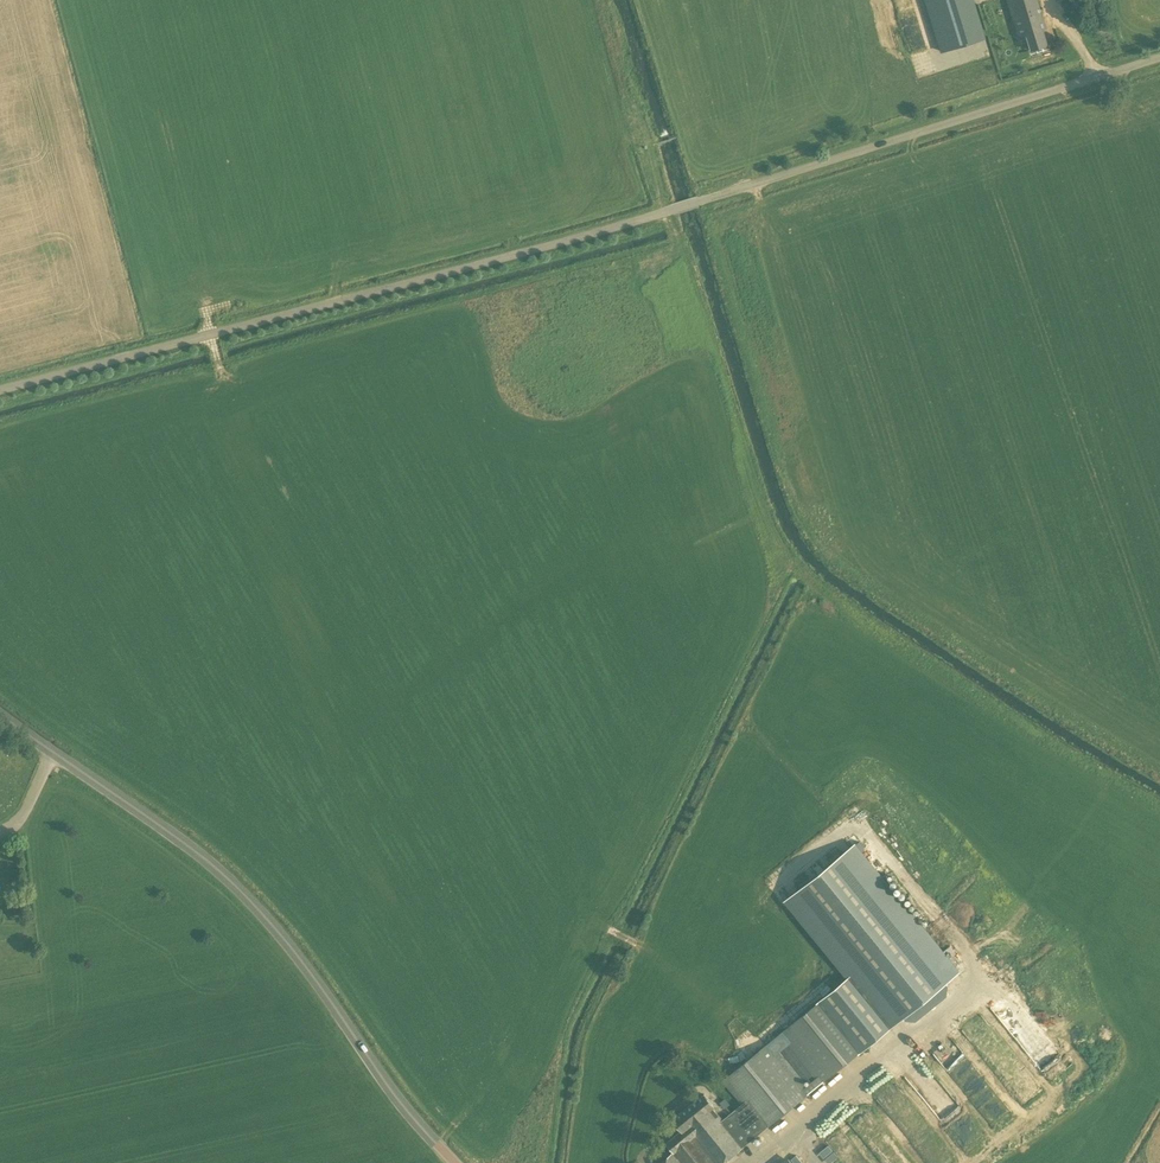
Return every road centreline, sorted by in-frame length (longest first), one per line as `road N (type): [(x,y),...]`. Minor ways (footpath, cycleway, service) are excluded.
road 1 (unclassified): [(0,390),(671,210),(1159,57)]
road 2 (tertiary): [(453,1162),(247,897),(198,853),(0,714)]

